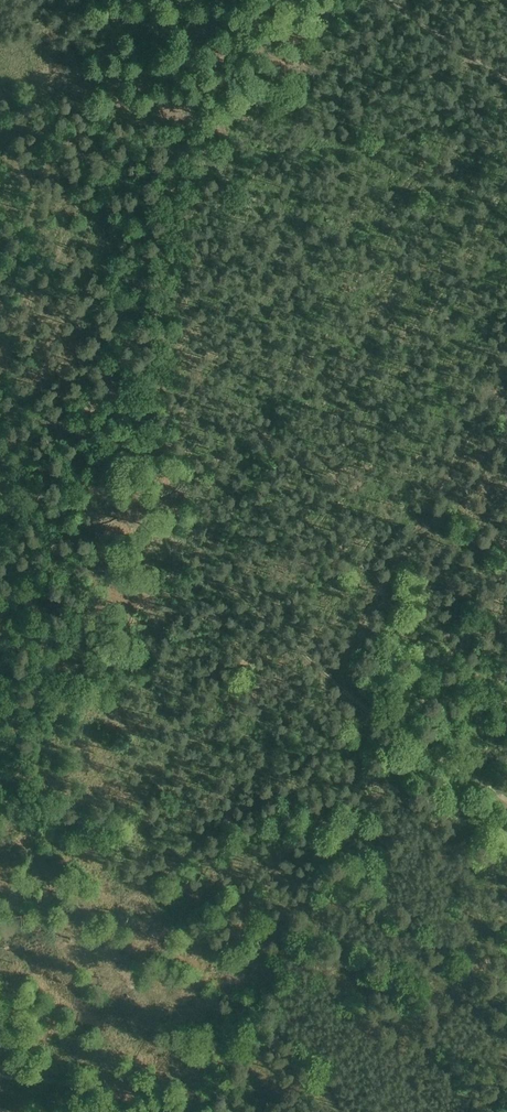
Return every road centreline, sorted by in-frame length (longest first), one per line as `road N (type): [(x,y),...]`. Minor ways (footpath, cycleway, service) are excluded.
road 1 (track): [(506,807),(370,713),(243,595),(71,571),(0,583)]
road 2 (track): [(506,79),(390,0)]

